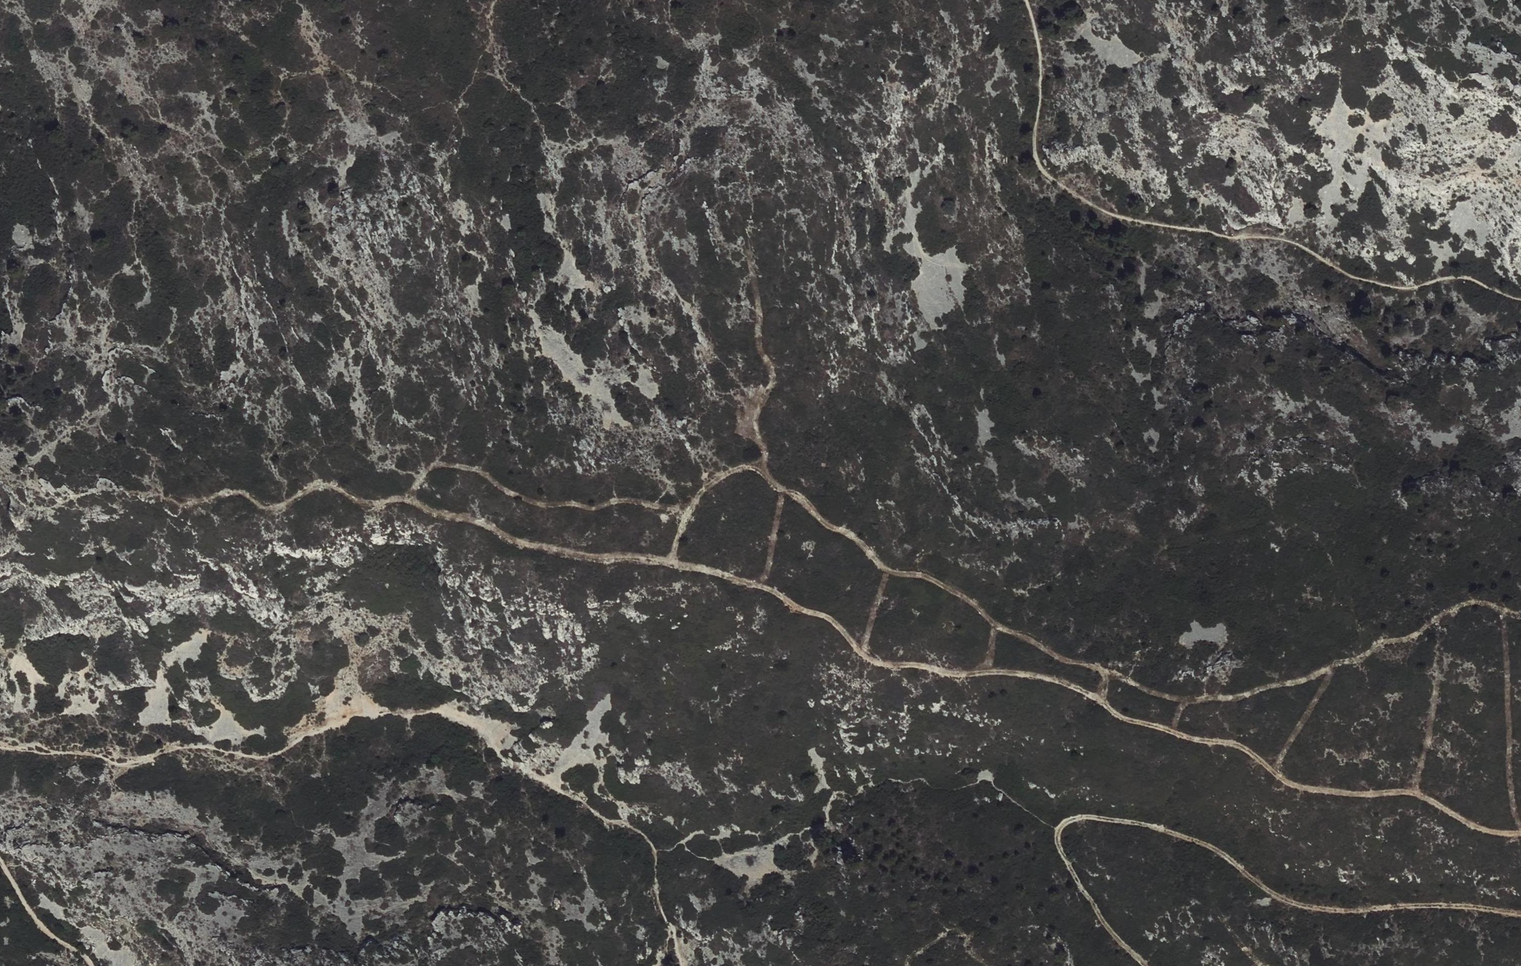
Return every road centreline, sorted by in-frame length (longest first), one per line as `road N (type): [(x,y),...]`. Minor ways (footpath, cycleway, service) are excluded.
road 1 (track): [(1520,911),(1303,901),(1268,886),(1216,841),(1122,814),(1074,817),(1059,846),(1108,932),(1149,965)]
road 2 (track): [(0,863),(38,924),(92,965)]

